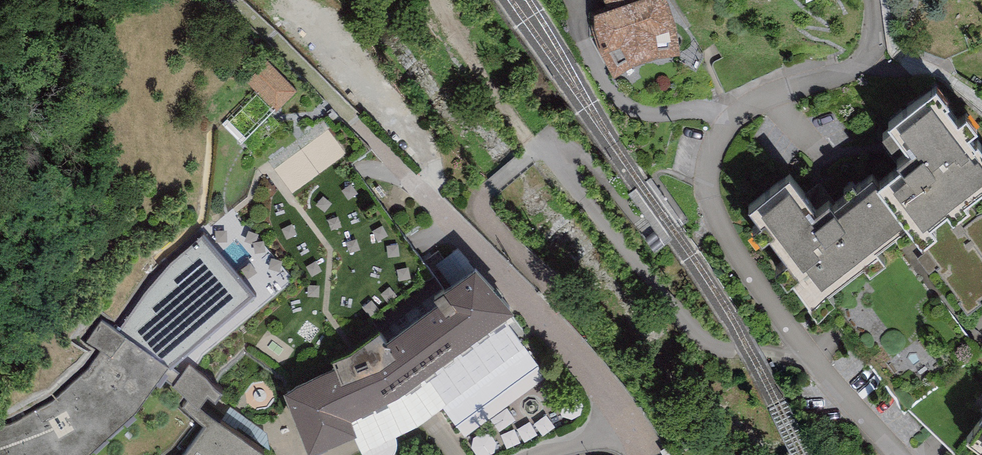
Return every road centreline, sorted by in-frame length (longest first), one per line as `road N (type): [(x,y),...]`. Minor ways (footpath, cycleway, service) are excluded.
road 1 (unclassified): [(809,348),(796,355),(709,349),(539,149),(480,203),(484,219),(555,290),(543,314)]
road 2 (residential): [(809,348),(719,224),(706,176),(717,140),(752,99),(843,67)]
road 3 (residential): [(354,120),(543,314)]
road 4 (track): [(539,149),(432,0)]
road 5 (residential): [(899,454),(809,348)]
road 6 (residential): [(543,314),(627,419)]

